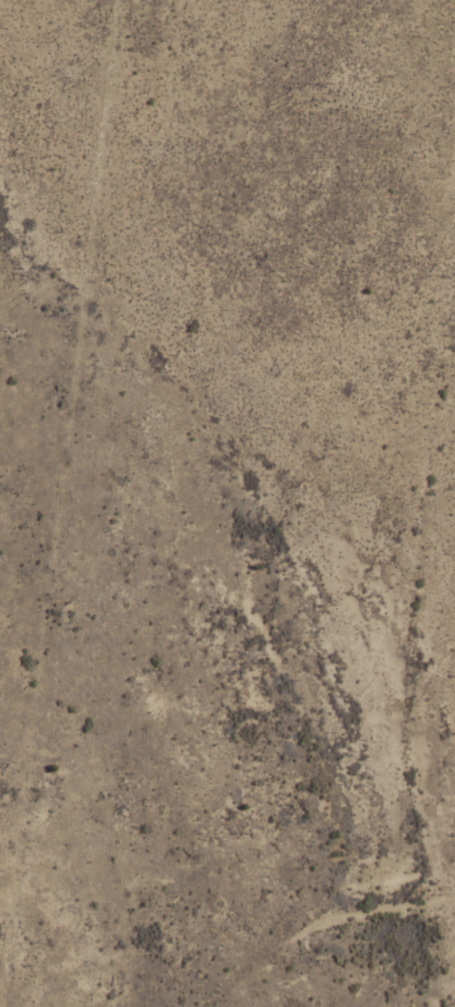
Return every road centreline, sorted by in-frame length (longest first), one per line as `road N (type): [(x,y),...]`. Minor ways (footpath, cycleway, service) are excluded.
road 1 (track): [(1,1006),(120,0)]

